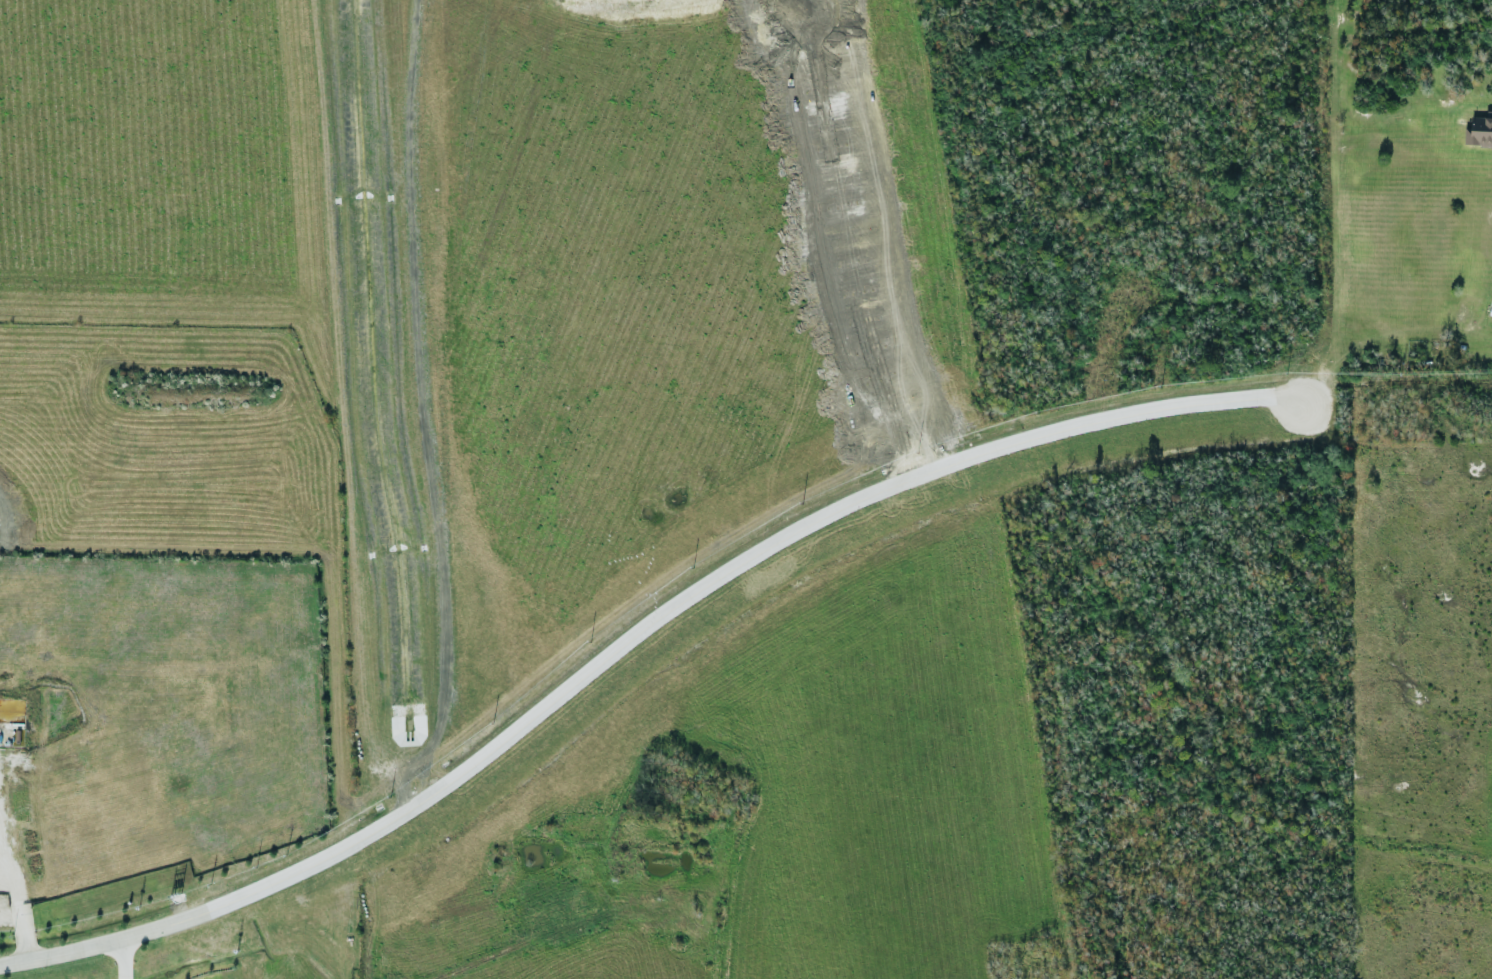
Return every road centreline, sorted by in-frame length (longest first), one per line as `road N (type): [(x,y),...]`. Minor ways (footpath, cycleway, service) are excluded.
road 1 (tertiary): [(0,966),(206,912),(376,830),(652,621),(831,512),(963,457),(1080,424),(1245,398),(1287,396),(1304,405)]

